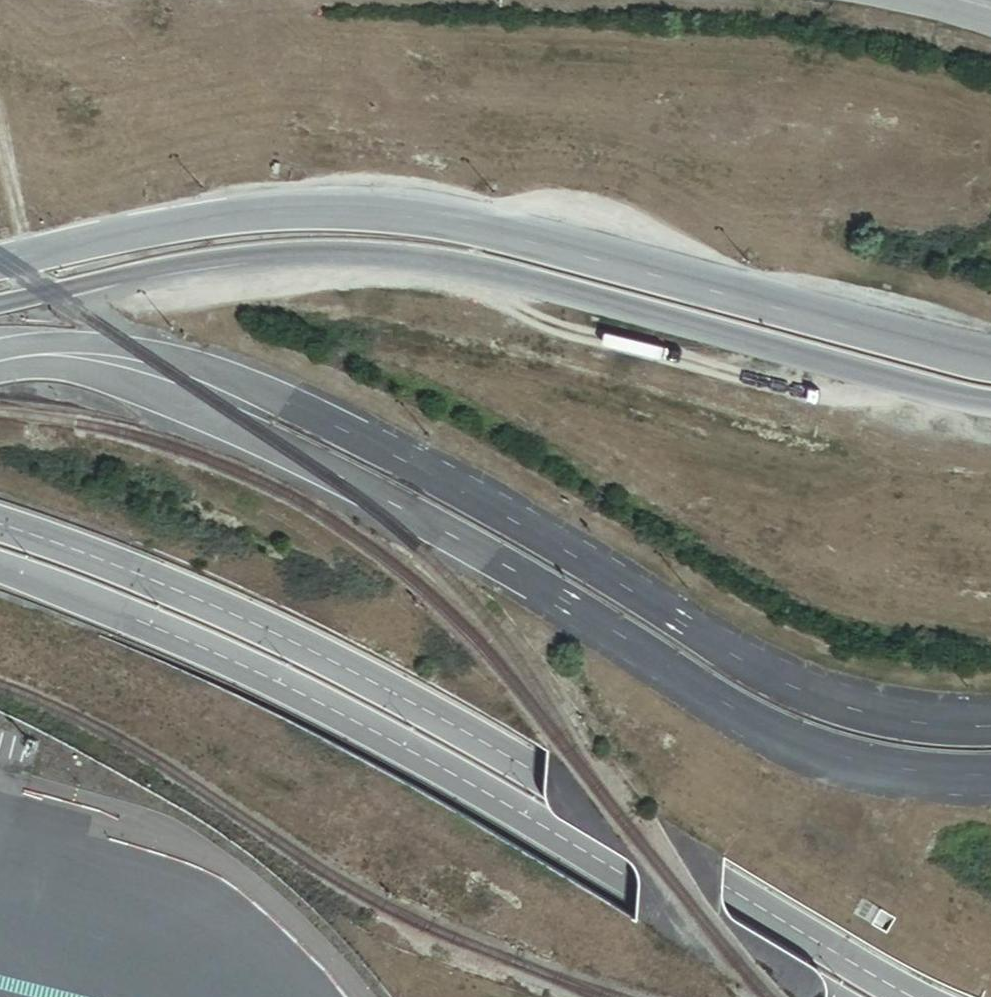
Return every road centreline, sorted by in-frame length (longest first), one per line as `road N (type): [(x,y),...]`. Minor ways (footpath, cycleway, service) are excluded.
road 1 (unclassified): [(0,362),(102,376),(291,452),(539,584),(748,718),(813,748),(907,769),(990,773)]
road 2 (unclassified): [(990,726),(921,723),(793,687),(418,467),(213,370),(120,346),(0,361)]
road 3 (unclassified): [(902,996),(412,700),(160,579),(0,525)]
road 4 (unclassified): [(0,302),(258,254),(404,253),(507,271),(929,387),(990,394)]
road 5 (unclassified): [(990,357),(941,351),(409,216),(216,218),(0,263)]
road 6 (unclassified): [(0,566),(143,620),(362,722),(817,996)]

